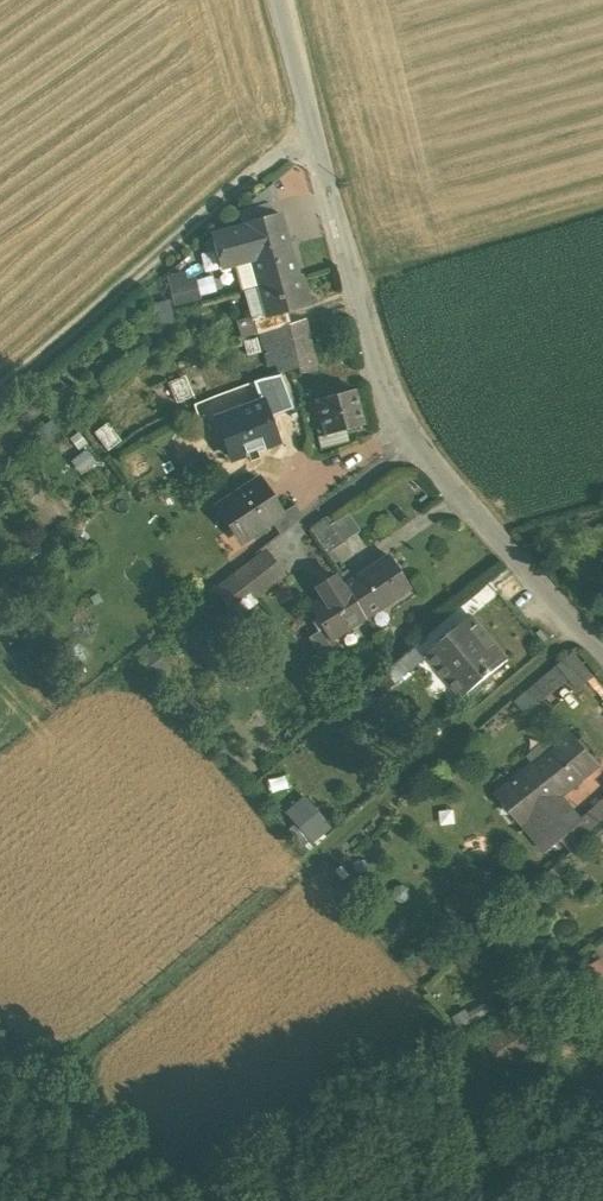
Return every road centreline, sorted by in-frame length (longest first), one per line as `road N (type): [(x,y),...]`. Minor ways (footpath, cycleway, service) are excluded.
road 1 (tertiary): [(602,651),(410,443),(384,396),(276,0)]
road 2 (track): [(0,390),(309,131)]

